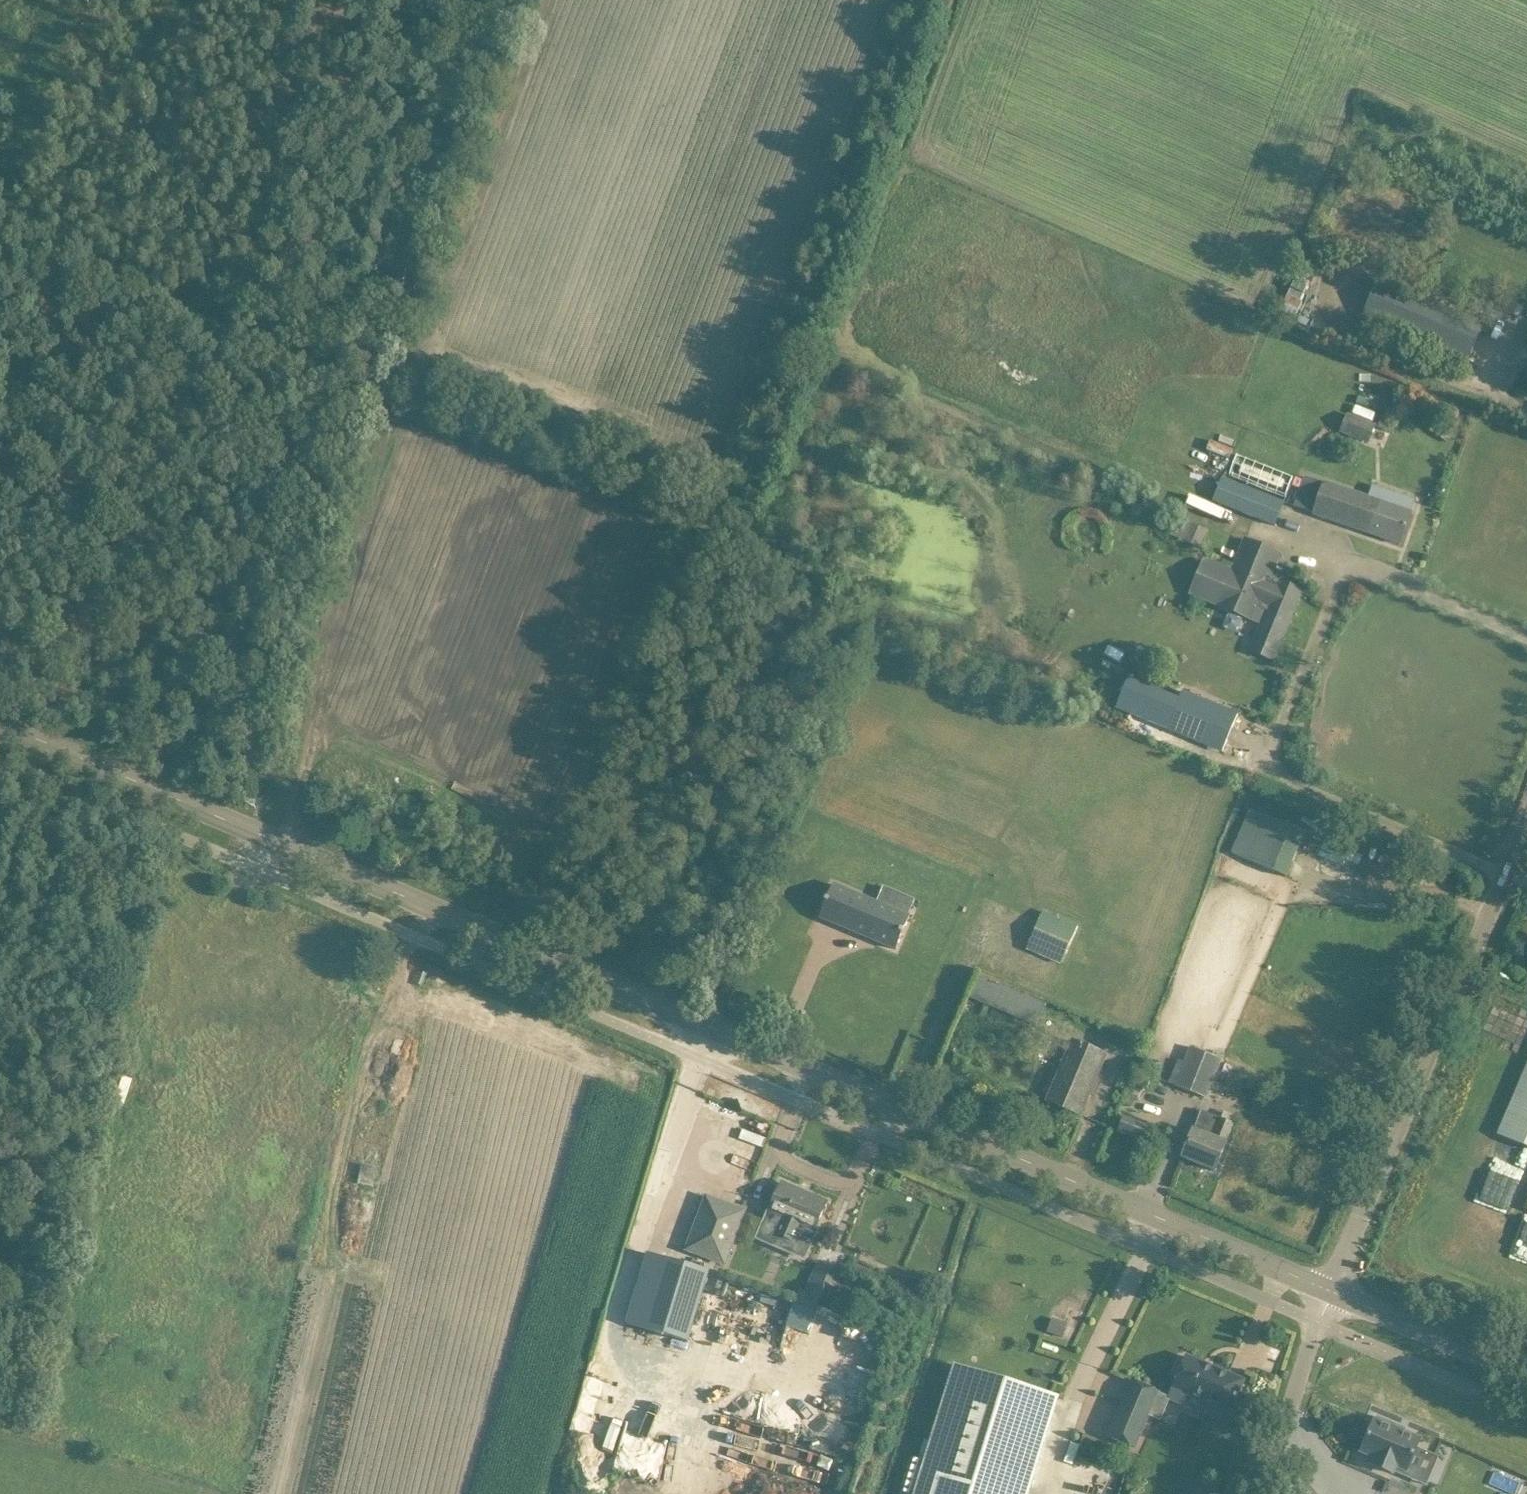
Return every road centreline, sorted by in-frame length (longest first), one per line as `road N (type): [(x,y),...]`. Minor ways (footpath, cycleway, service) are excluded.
road 1 (tertiary): [(1327,1290),(0,721)]
road 2 (unclassified): [(1327,1290),(1526,807)]
road 3 (tertiary): [(1526,1375),(1327,1290)]
road 4 (unclassified): [(1258,1493),(1327,1290)]

